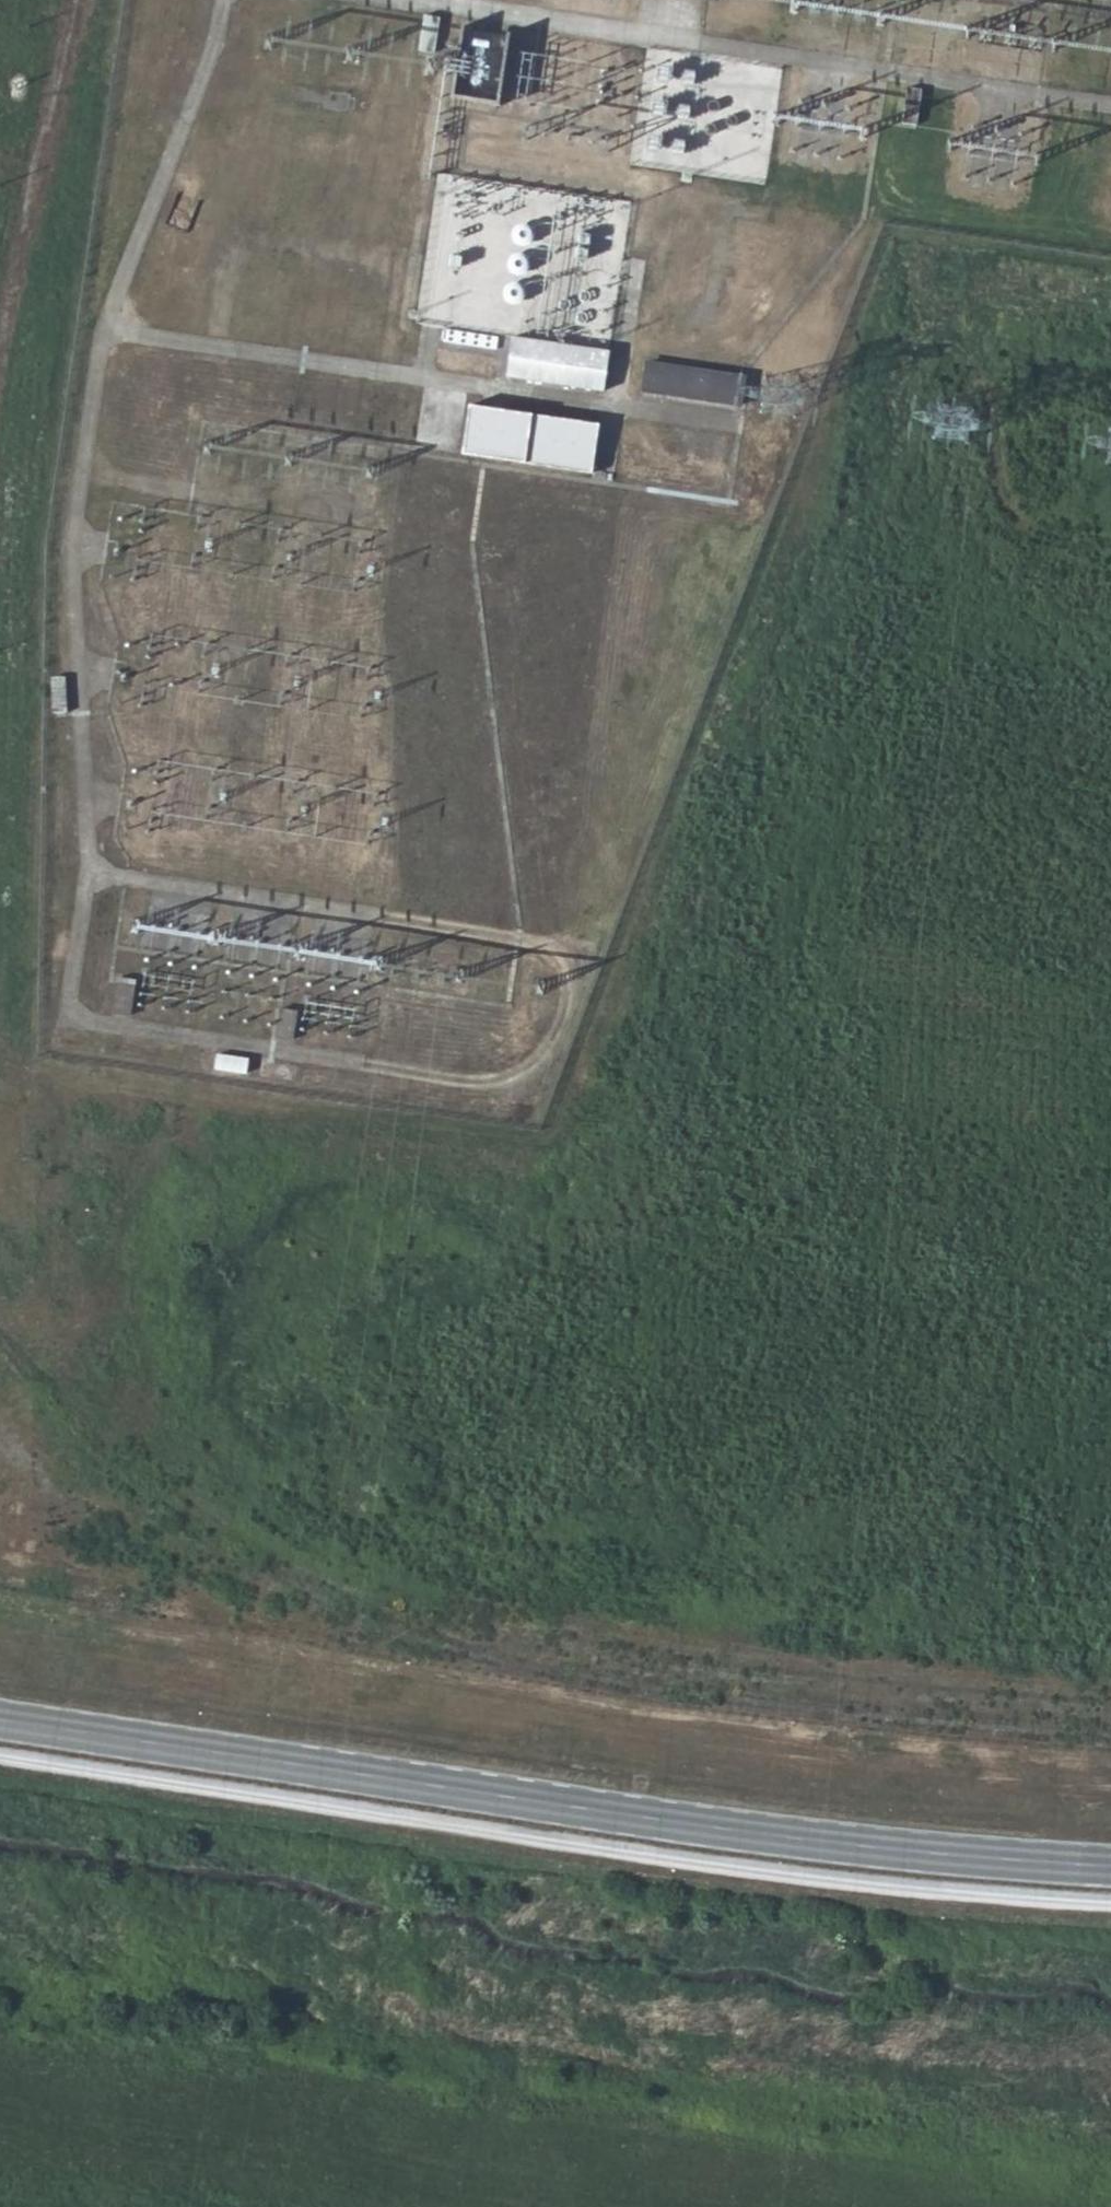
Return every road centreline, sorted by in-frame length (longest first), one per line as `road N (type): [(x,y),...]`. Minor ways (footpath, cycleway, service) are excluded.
road 1 (unclassified): [(0,1726),(548,1809),(1110,1873)]
road 2 (track): [(973,380),(992,384),(1000,494),(1021,527),(1110,541)]

